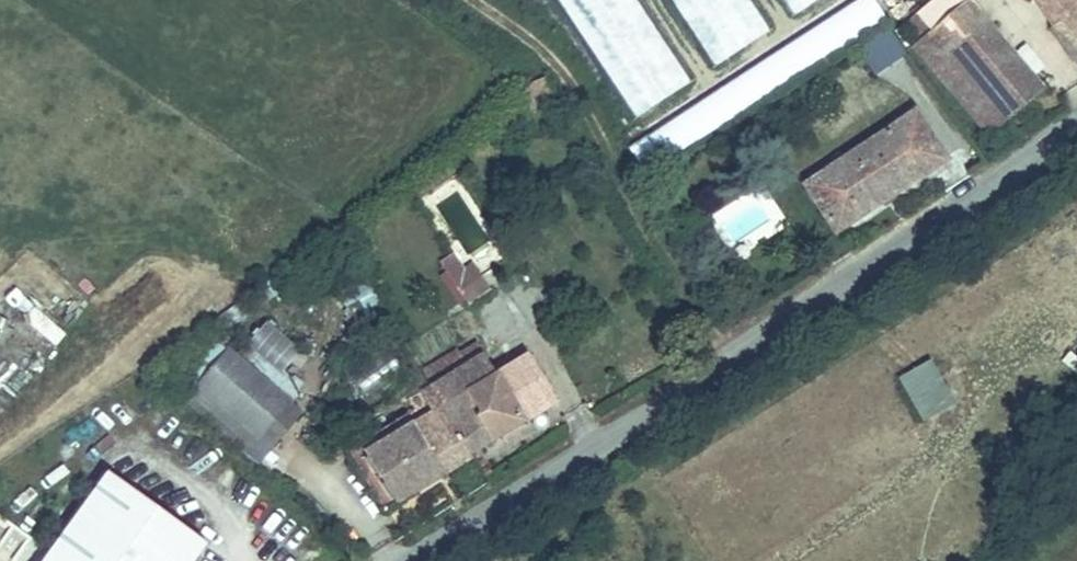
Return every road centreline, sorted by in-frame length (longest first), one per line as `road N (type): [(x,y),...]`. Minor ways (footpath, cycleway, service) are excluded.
road 1 (tertiary): [(417,560),(1076,131)]
road 2 (track): [(730,363),(567,82),(476,0)]

